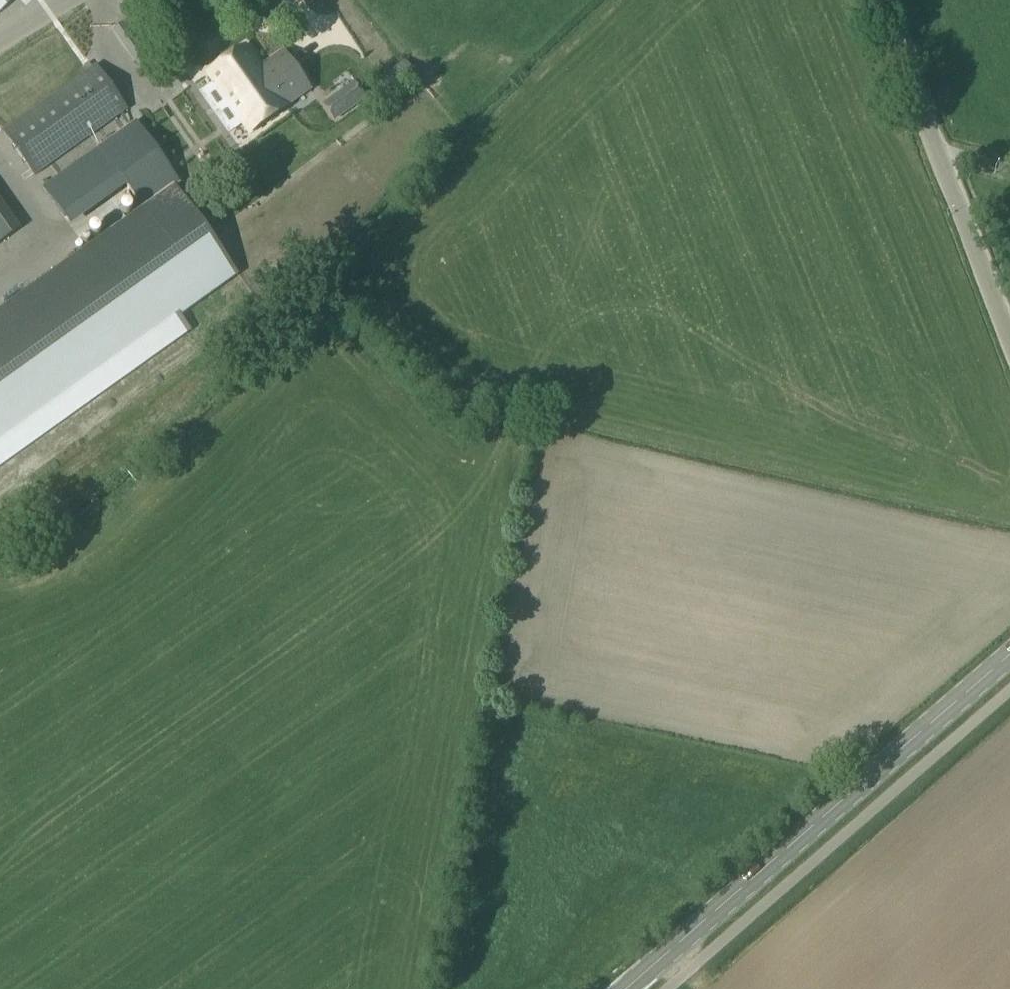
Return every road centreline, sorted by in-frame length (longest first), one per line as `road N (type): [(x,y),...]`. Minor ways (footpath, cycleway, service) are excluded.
road 1 (tertiary): [(626,988),(1009,654)]
road 2 (unclassified): [(881,0),(1009,339)]

